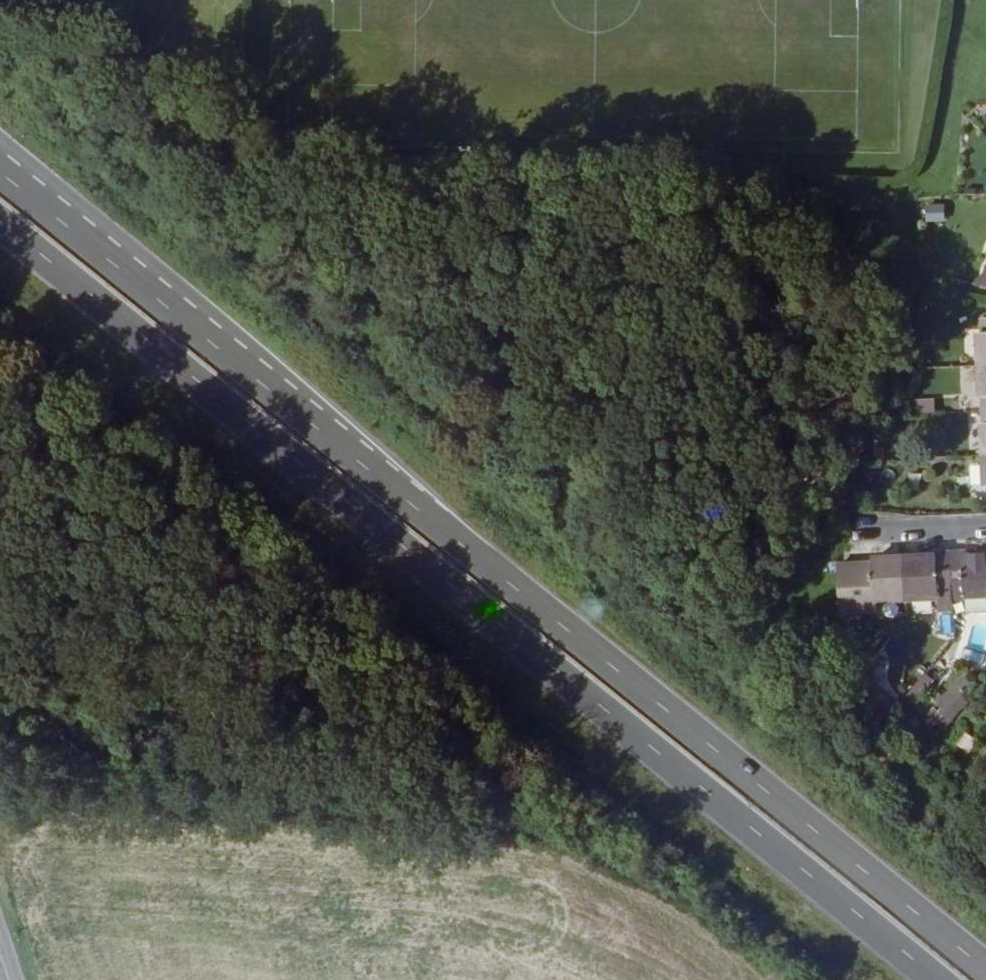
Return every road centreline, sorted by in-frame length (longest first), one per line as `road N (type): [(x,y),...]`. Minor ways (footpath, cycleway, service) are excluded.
road 1 (trunk): [(985,978),(41,204)]
road 2 (trunk): [(0,228),(928,979)]
road 3 (residential): [(862,531),(985,526)]

